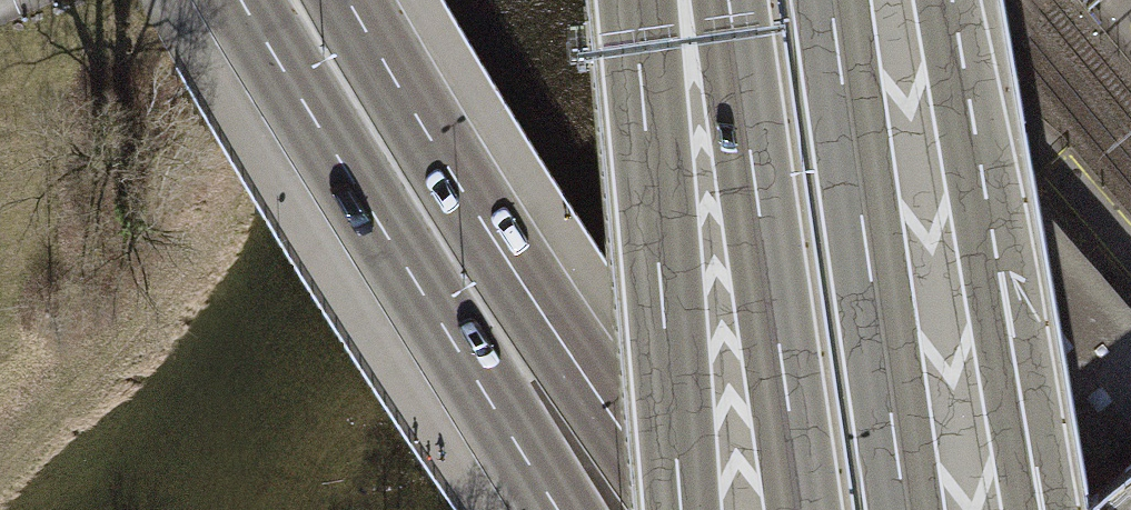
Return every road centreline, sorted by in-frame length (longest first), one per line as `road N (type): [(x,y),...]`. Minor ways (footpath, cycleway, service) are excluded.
road 1 (primary): [(236,0),(553,509)]
road 2 (motorway): [(1042,509),(943,0)]
road 3 (motorway): [(725,0),(800,509)]
road 4 (motorway): [(907,509),(834,0)]
road 5 (motorway): [(648,0),(681,509)]
road 6 (primary): [(623,425),(471,205),(351,0)]
road 7 (tertiary): [(889,213),(807,318),(739,388),(623,425)]
road 8 (tertiary): [(960,0),(889,213)]
road 9 (tertiary): [(857,431),(877,336),(889,213)]

